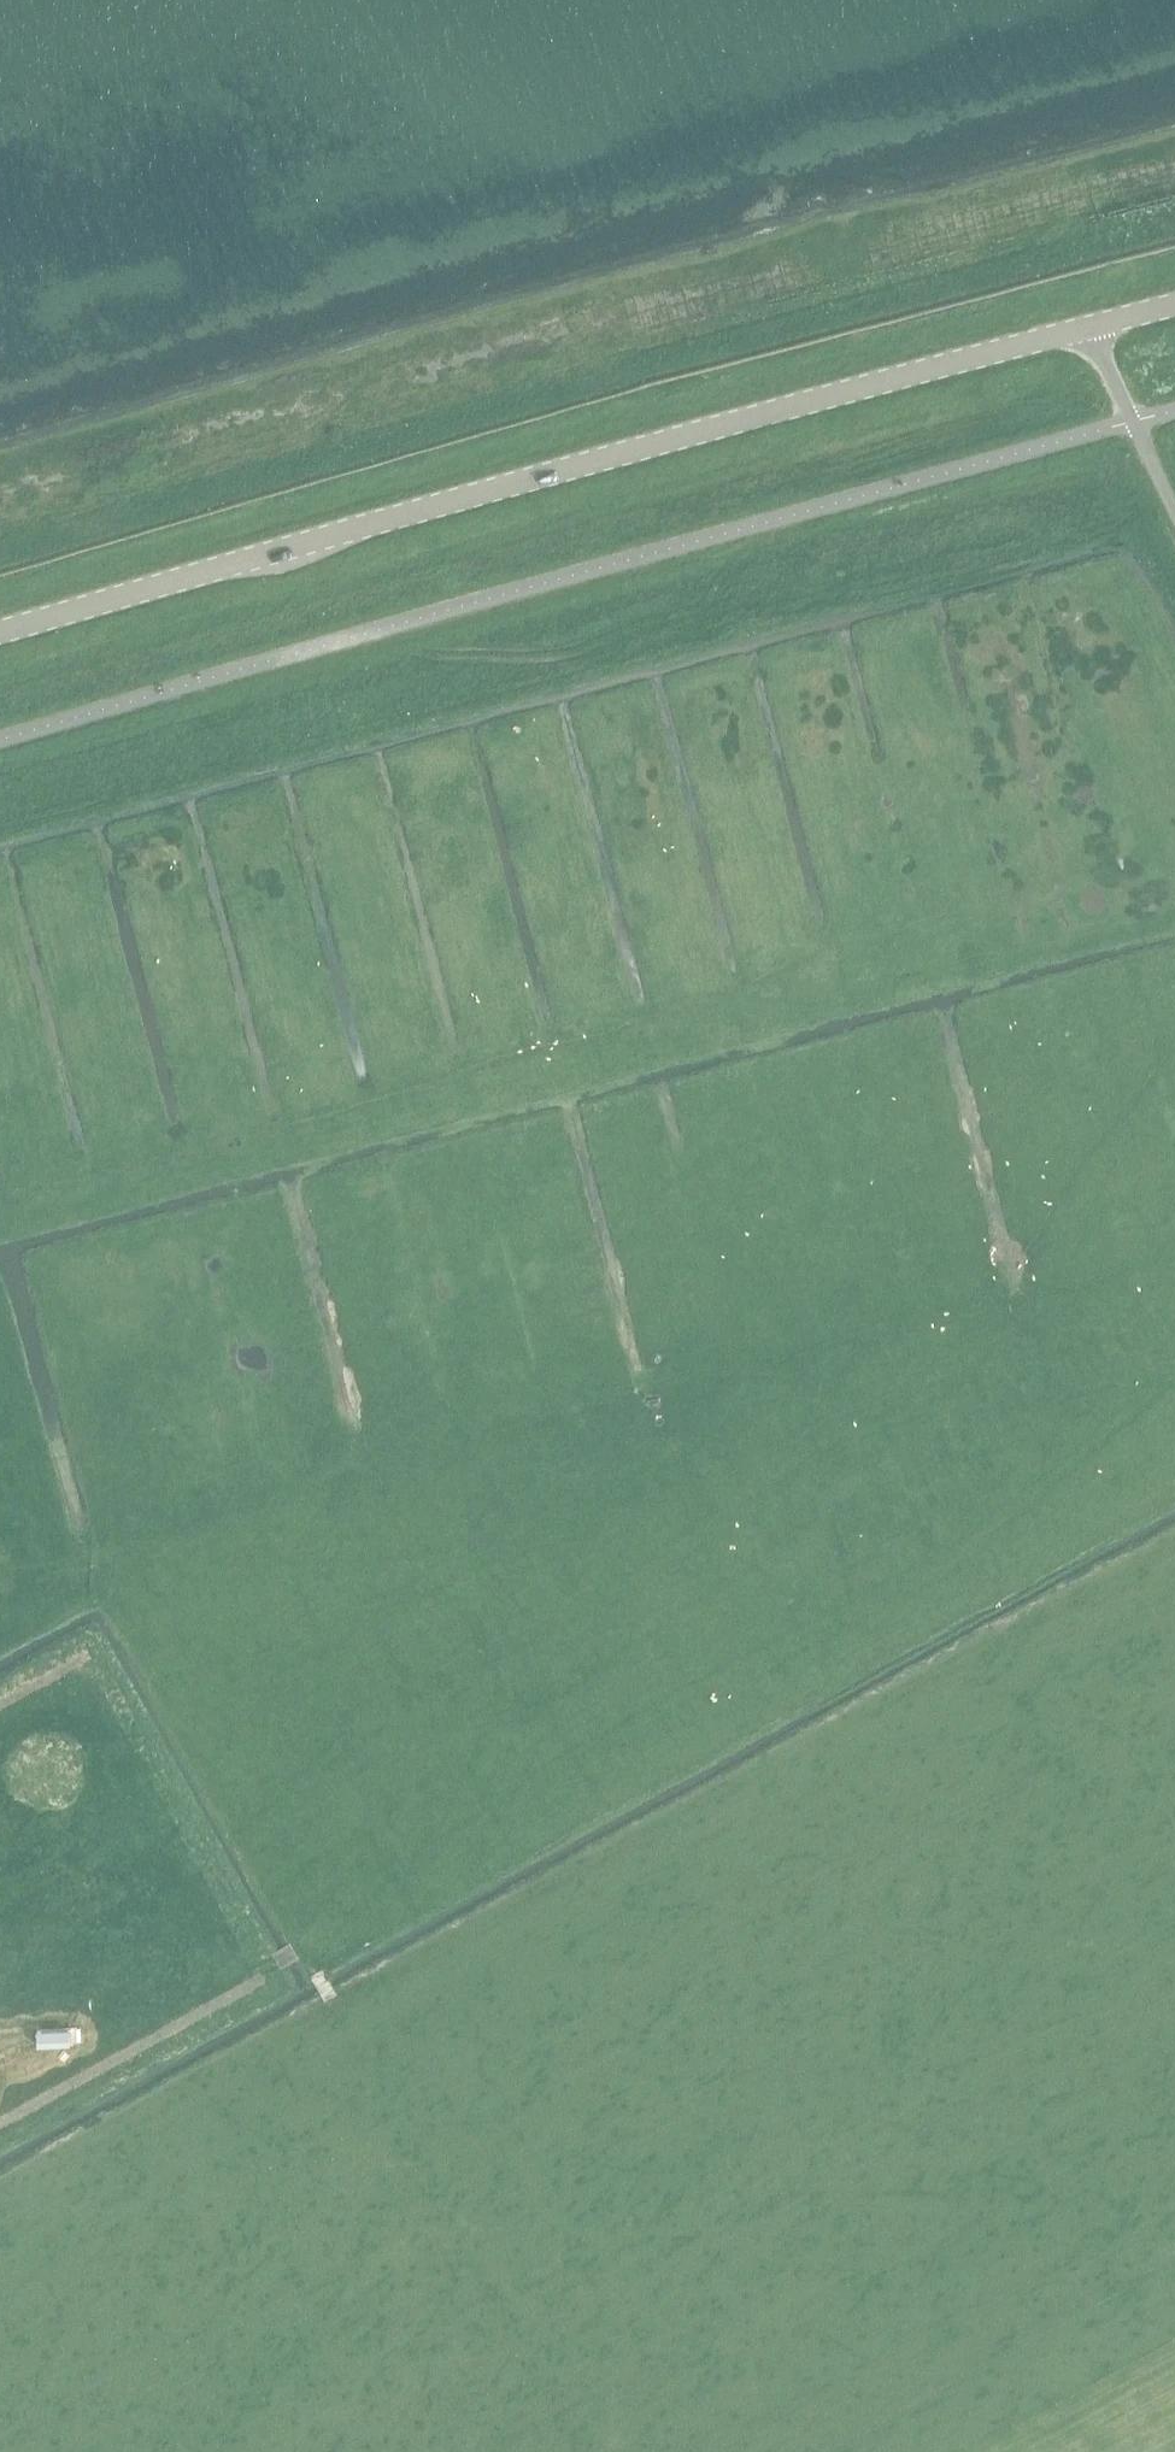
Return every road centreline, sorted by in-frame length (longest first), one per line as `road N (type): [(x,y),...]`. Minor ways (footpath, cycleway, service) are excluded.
road 1 (tertiary): [(0,629),(1090,329)]
road 2 (tertiary): [(1174,514),(1090,329)]

